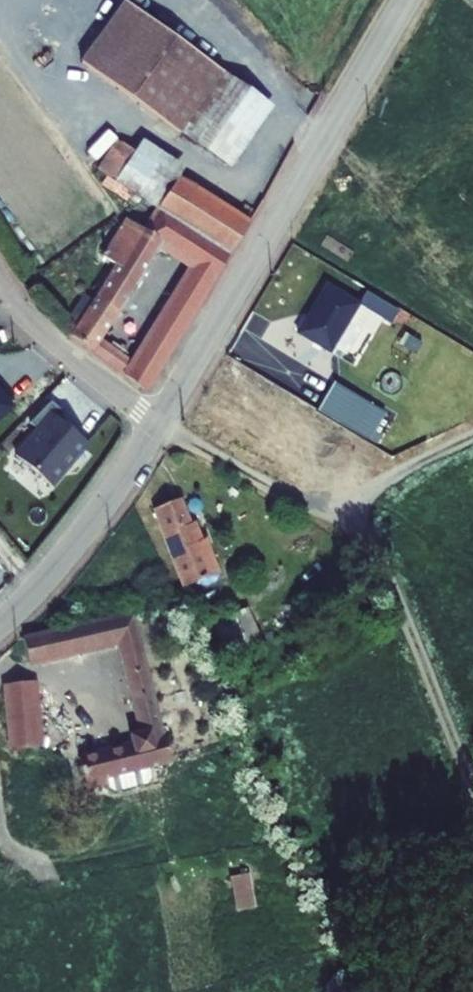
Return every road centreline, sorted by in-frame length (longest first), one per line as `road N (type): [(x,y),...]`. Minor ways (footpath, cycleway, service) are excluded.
road 1 (track): [(472,779),(392,578),(369,544),(341,519),(160,424)]
road 2 (tertiary): [(160,424),(406,0)]
road 3 (tertiary): [(0,625),(70,551),(160,424)]
road 4 (residential): [(0,280),(41,332),(160,424)]
road 5 (track): [(341,519),(387,478),(472,437)]

